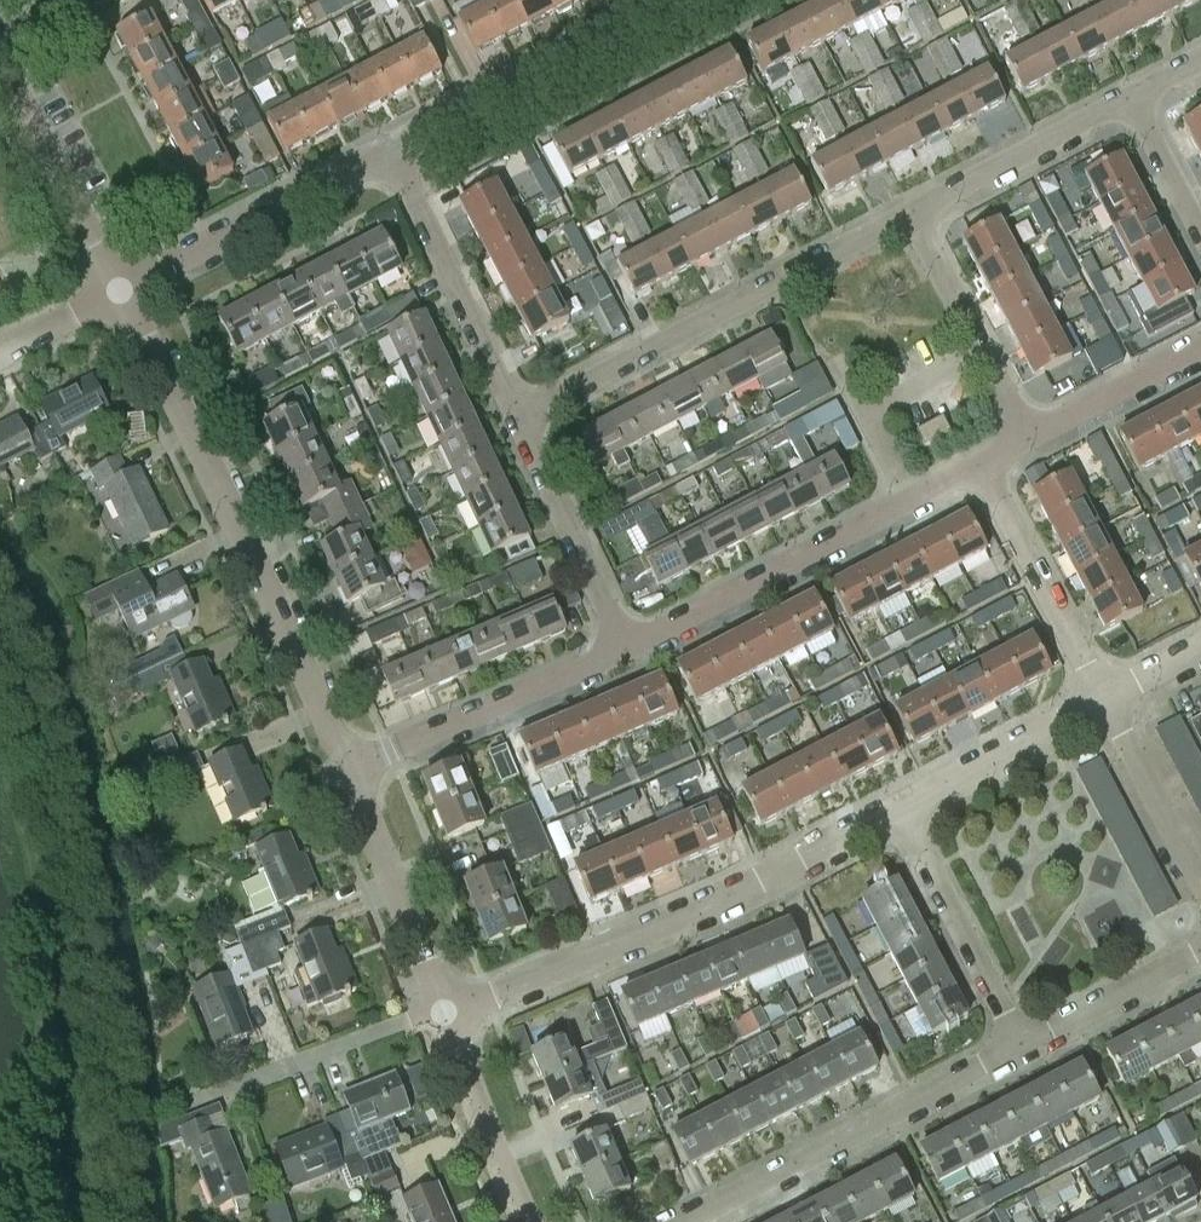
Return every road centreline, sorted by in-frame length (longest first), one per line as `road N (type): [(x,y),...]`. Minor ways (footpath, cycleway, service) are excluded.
road 1 (residential): [(357,765),(325,728),(122,292)]
road 2 (residential): [(447,1012),(904,816)]
road 3 (residential): [(519,418),(910,214)]
road 4 (residential): [(683,1221),(1018,1045)]
road 5 (residential): [(393,150),(675,0)]
road 6 (residential): [(624,647),(908,501)]
road 7 (residential): [(122,292),(393,150)]
road 8 (residential): [(519,418),(393,150)]
road 9 (residential): [(357,765),(624,647)]
road 10 (residential): [(122,292),(11,78),(3,37)]
road 11 (residential): [(1109,707),(983,463)]
road 12 (residential): [(447,1012),(363,809),(357,765)]
road 13 (residential): [(1018,1045),(904,816)]
road 14 (residential): [(624,647),(519,418)]
road 15 (residential): [(910,214),(1132,96)]
road 16 (residential): [(218,1099),(447,1012)]
road 17 (residential): [(904,816),(1109,707)]
road 18 (residential): [(533,1221),(447,1012)]
road 19 (residential): [(1018,1045),(1200,946)]
road 20 (residential): [(1200,885),(1109,707)]
road 21 (residential): [(1028,438),(1200,349)]
road 22 (residential): [(983,354),(910,214)]
road 23 (residential): [(1200,233),(1132,96)]
road 24 (residential): [(0,356),(122,292)]
road 25 (residential): [(865,417),(983,354)]

